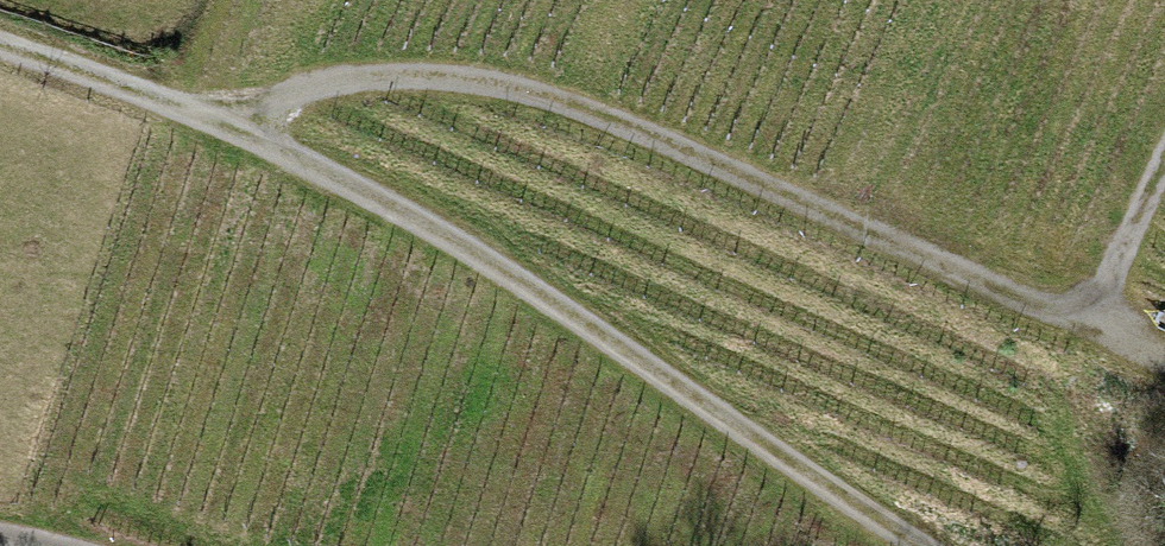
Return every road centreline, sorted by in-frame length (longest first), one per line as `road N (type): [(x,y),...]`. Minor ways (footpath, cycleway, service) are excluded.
road 1 (track): [(0,47),(230,125),(665,368),(909,545)]
road 2 (track): [(230,125),(316,82),(384,70),(522,84),(1164,360)]
road 3 (track): [(1089,323),(1164,161)]

